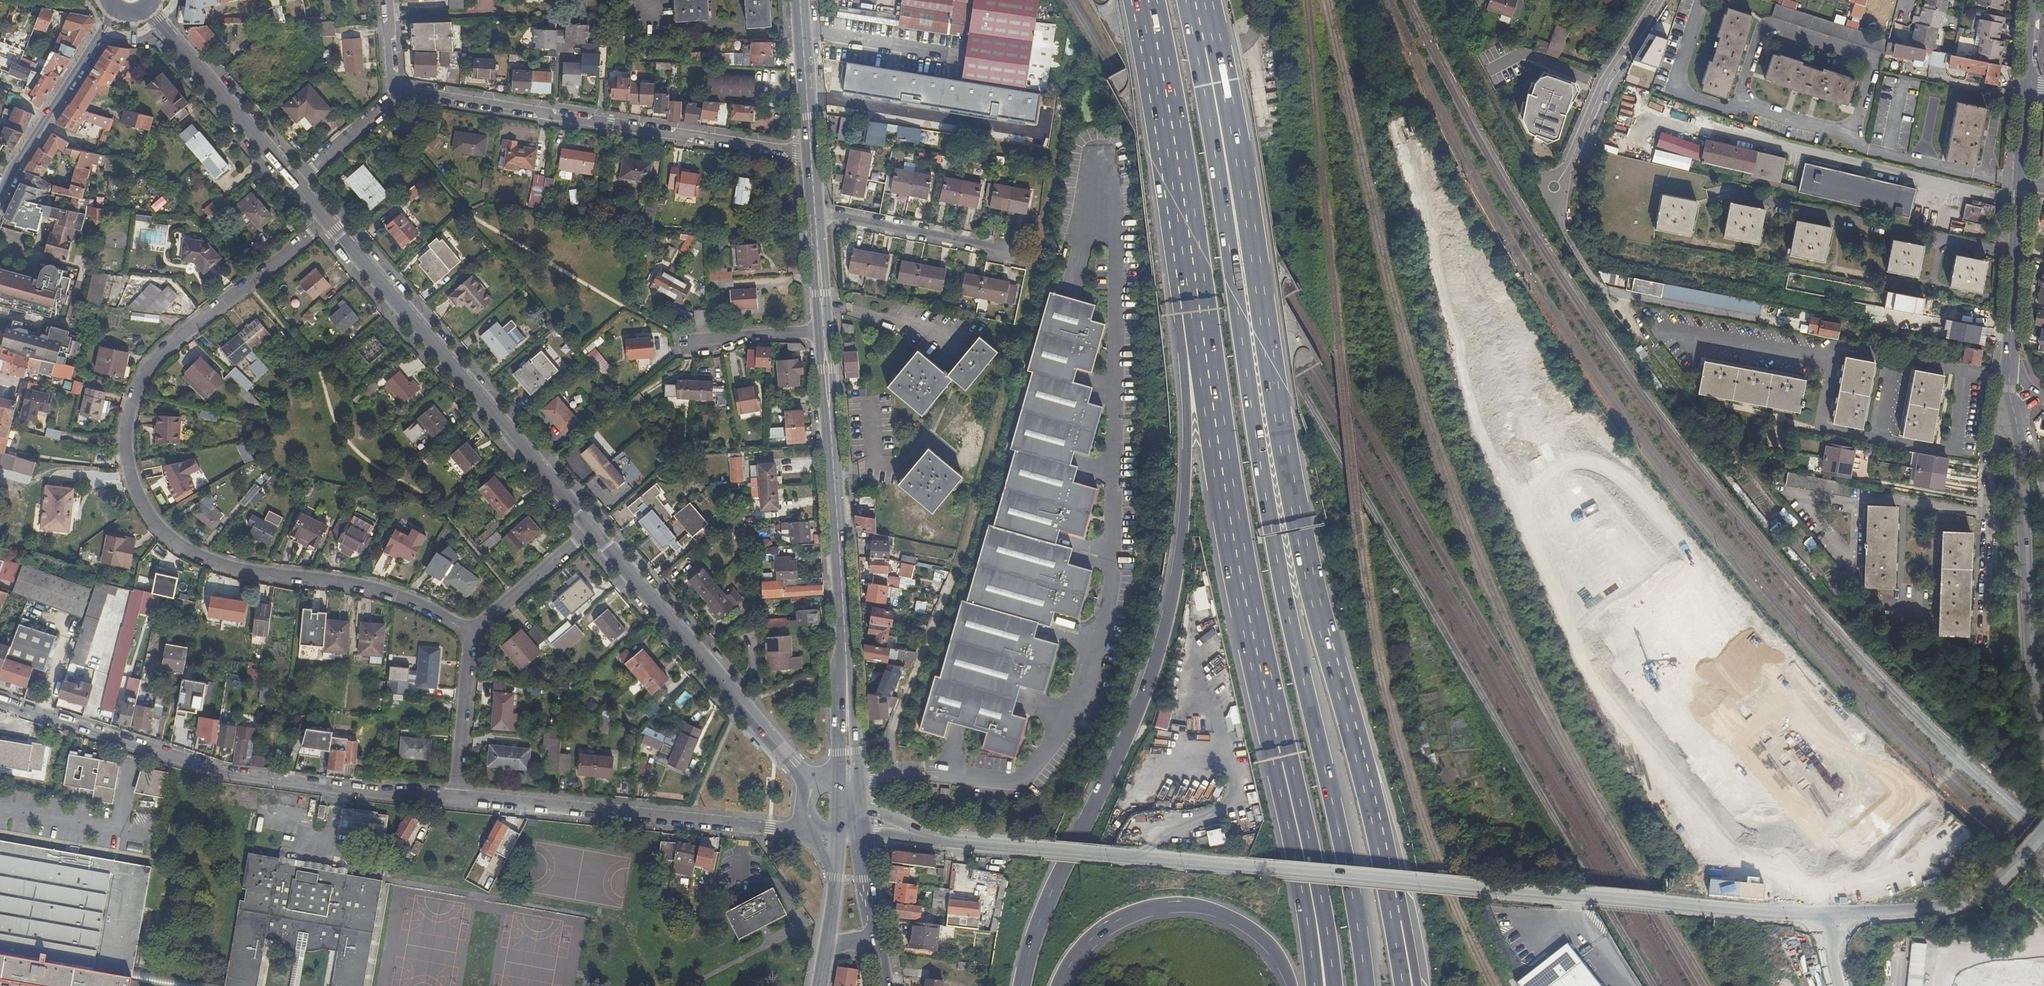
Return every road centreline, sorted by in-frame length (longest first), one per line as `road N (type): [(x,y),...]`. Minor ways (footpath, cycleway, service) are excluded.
road 1 (motorway): [(1365,985),(1259,453),(1209,130),(1216,80)]
road 2 (tertiary): [(1820,914),(935,839)]
road 3 (motorway): [(1398,919),(1304,555),(1216,80)]
road 4 (residential): [(468,631),(386,589),(213,564),(165,539),(134,501),(121,450),(128,406),(150,358),(326,219)]
road 5 (motorway): [(1193,274),(1179,318),(1184,460),(1166,609),(1141,693),(1049,896),(1021,985)]
road 6 (track): [(1983,737),(1830,574),(1599,289)]
road 7 (motorway): [(1193,274),(1224,500),(1282,762)]
road 8 (residential): [(0,705),(225,776),(452,798)]
road 9 (residential): [(811,154),(392,87)]
road 10 (tertiary): [(326,219),(592,529)]
road 11 (tertiary): [(2010,351),(2043,725)]
road 12 (residential): [(452,798),(801,831)]
road 13 (tertiary): [(592,529),(809,786)]
road 14 (motorway): [(1057,985),(1087,940),(1120,917),(1190,907),(1254,935),(1287,985)]
road 15 (motorway): [(1144,0),(1193,274)]
road 16 (tertiary): [(2043,825),(1997,880),(1956,902),(1820,914)]
road 17 (primary): [(829,412),(845,648)]
road 18 (motorway): [(1282,762),(1295,780),(1314,855),(1336,985)]
road 19 (motorway): [(1282,762),(1278,788),(1312,985)]
road 20 (tertiary): [(148,12),(294,181)]
road 21 (residential): [(112,13),(0,193)]
road 22 (track): [(1441,0),(1544,182)]
road 23 (residential): [(1561,177),(1605,81),(1656,0)]
road 24 (tertiary): [(2020,181),(2010,351)]
road 25 (residential): [(468,631),(452,798)]
road 26 (residential): [(592,529),(468,631)]
road 27 (primary): [(800,0),(811,154)]
road 28 (residential): [(392,87),(380,114),(294,181)]
road 29 (tertiary): [(881,966),(862,922),(848,834)]
road 30 (primary): [(845,648),(835,782)]
road 31 (primary): [(881,966),(860,834)]
road 32 (primary): [(857,776),(845,648)]

